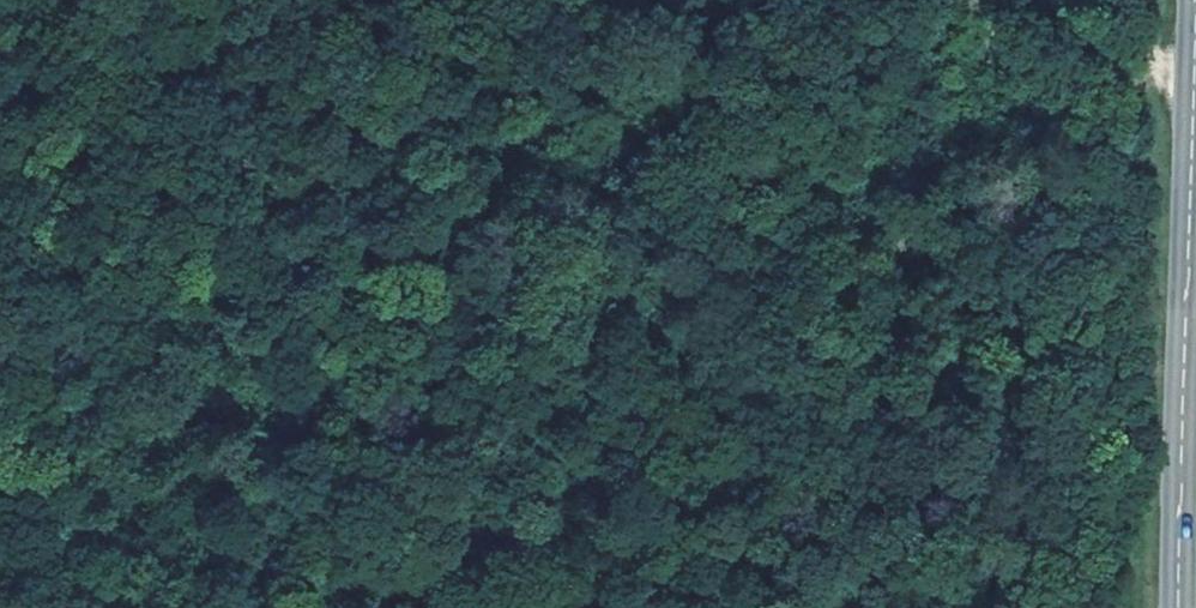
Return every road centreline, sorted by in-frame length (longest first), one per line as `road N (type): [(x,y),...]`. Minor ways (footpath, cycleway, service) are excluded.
road 1 (track): [(915,0),(794,498),(746,607)]
road 2 (tertiary): [(1195,0),(1179,607)]

